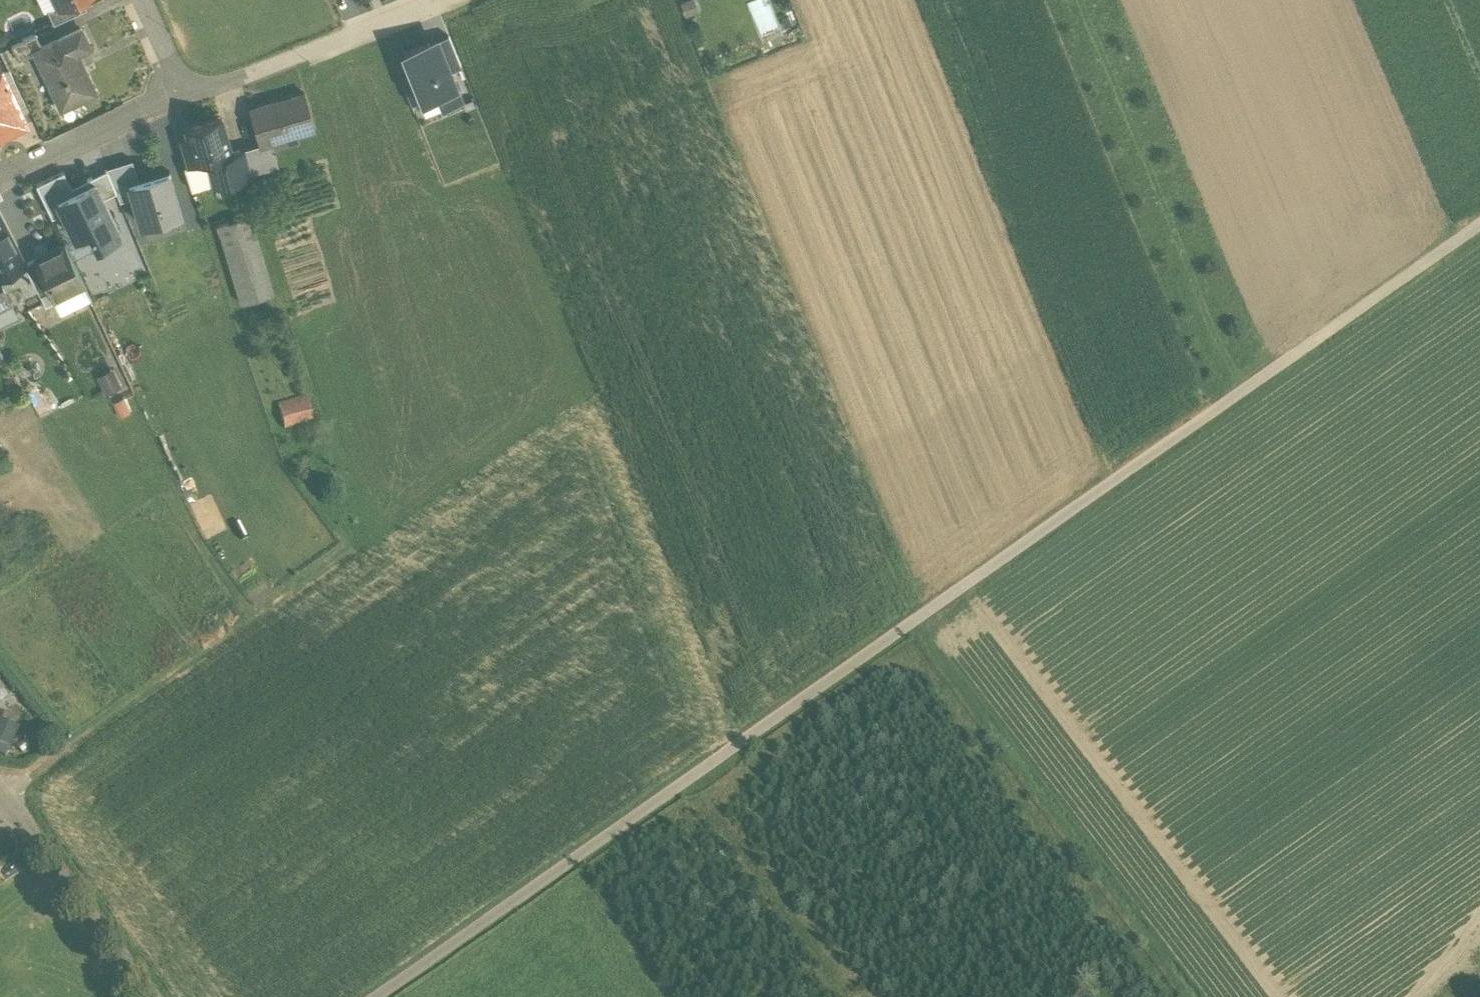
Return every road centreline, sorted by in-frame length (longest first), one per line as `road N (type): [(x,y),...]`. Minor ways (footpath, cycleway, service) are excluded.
road 1 (unclassified): [(376,996),(1479,226)]
road 2 (track): [(0,793),(340,557)]
road 3 (residential): [(179,94),(302,56),(436,0)]
road 4 (residential): [(0,174),(179,94)]
road 5 (unclassified): [(46,856),(151,996)]

